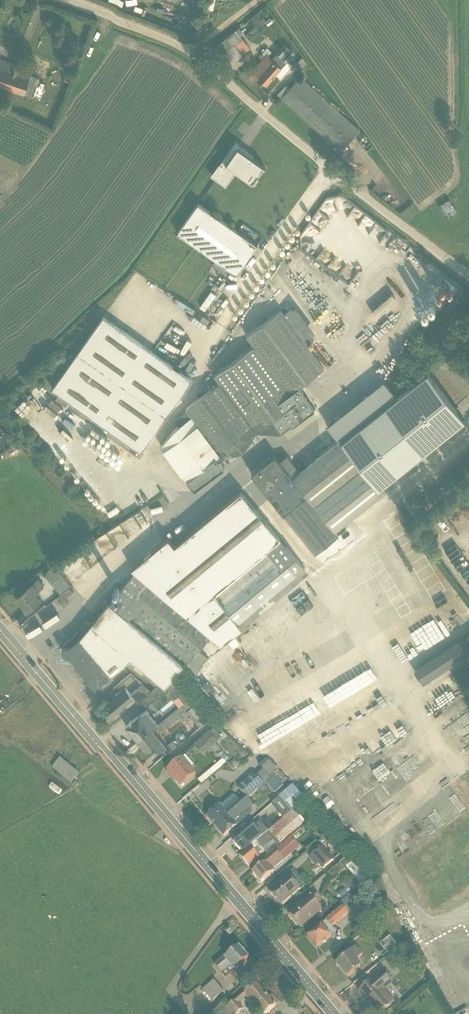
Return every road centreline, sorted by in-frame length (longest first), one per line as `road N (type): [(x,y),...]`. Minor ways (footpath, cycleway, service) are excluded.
road 1 (secondary): [(330,1013),(0,624)]
road 2 (unclassified): [(468,271),(263,106)]
road 3 (unclassified): [(65,0),(194,48),(263,106)]

